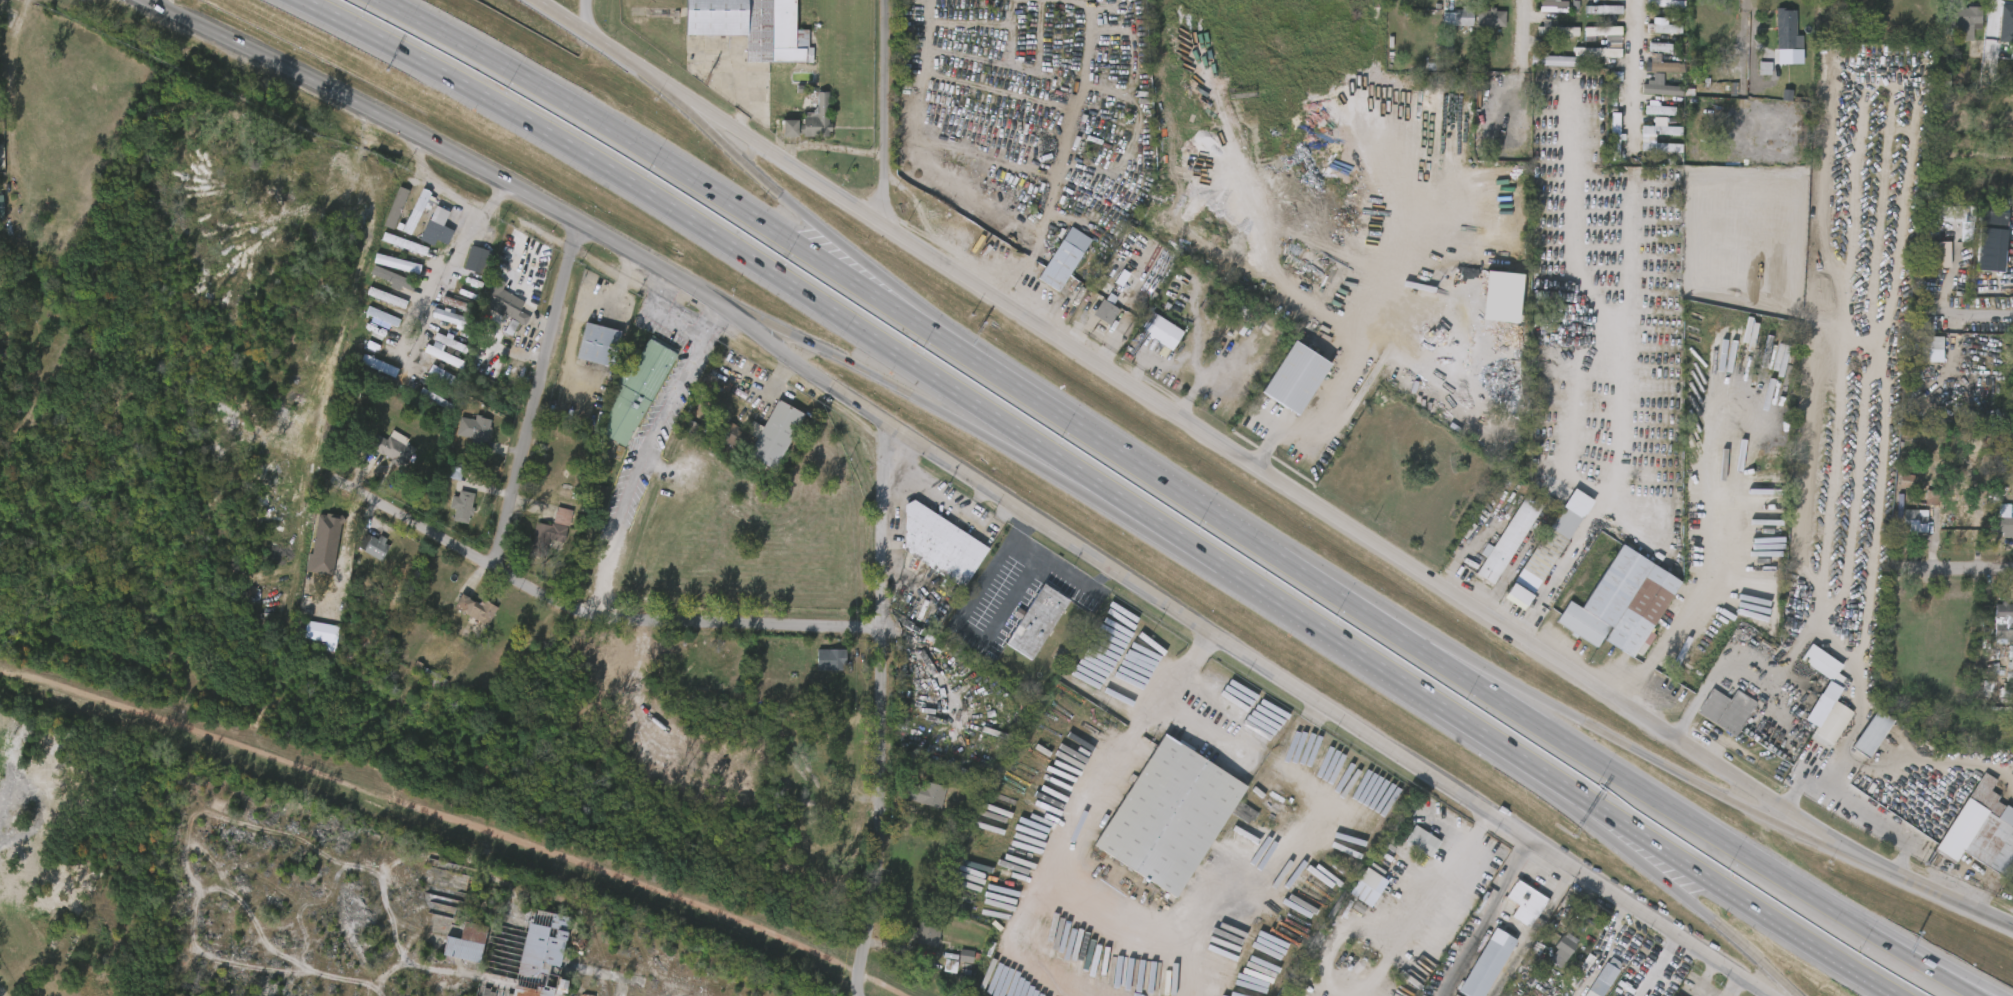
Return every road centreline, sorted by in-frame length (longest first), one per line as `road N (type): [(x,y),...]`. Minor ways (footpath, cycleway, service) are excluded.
road 1 (secondary): [(1846,847),(675,89)]
road 2 (secondary): [(882,421),(1768,995)]
road 3 (motorway): [(299,0),(631,182),(1095,482)]
road 4 (secondary): [(149,0),(505,176),(674,275),(882,421)]
road 5 (motorway): [(916,322),(626,137),(380,0)]
road 6 (motorway): [(1422,650),(916,322)]
road 7 (motorway): [(1934,968),(1422,650)]
road 8 (motorway): [(1095,482),(1583,799)]
road 9 (residential): [(882,421),(888,527),(866,855),(844,995)]
road 10 (residential): [(354,491),(586,615),(875,633)]
road 11 (motorway): [(1583,799),(1895,995)]
road 12 (residential): [(576,217),(576,256),(503,567)]
road 13 (motorway): [(1784,826),(1508,682)]
road 14 (motorway): [(790,334),(1008,450)]
road 15 (residential): [(890,0),(887,198),(873,219)]
road 16 (secondary): [(2012,927),(1846,847)]
road 17 (motorway): [(851,254),(712,134)]
road 18 (motorway): [(1646,868),(1778,978)]

